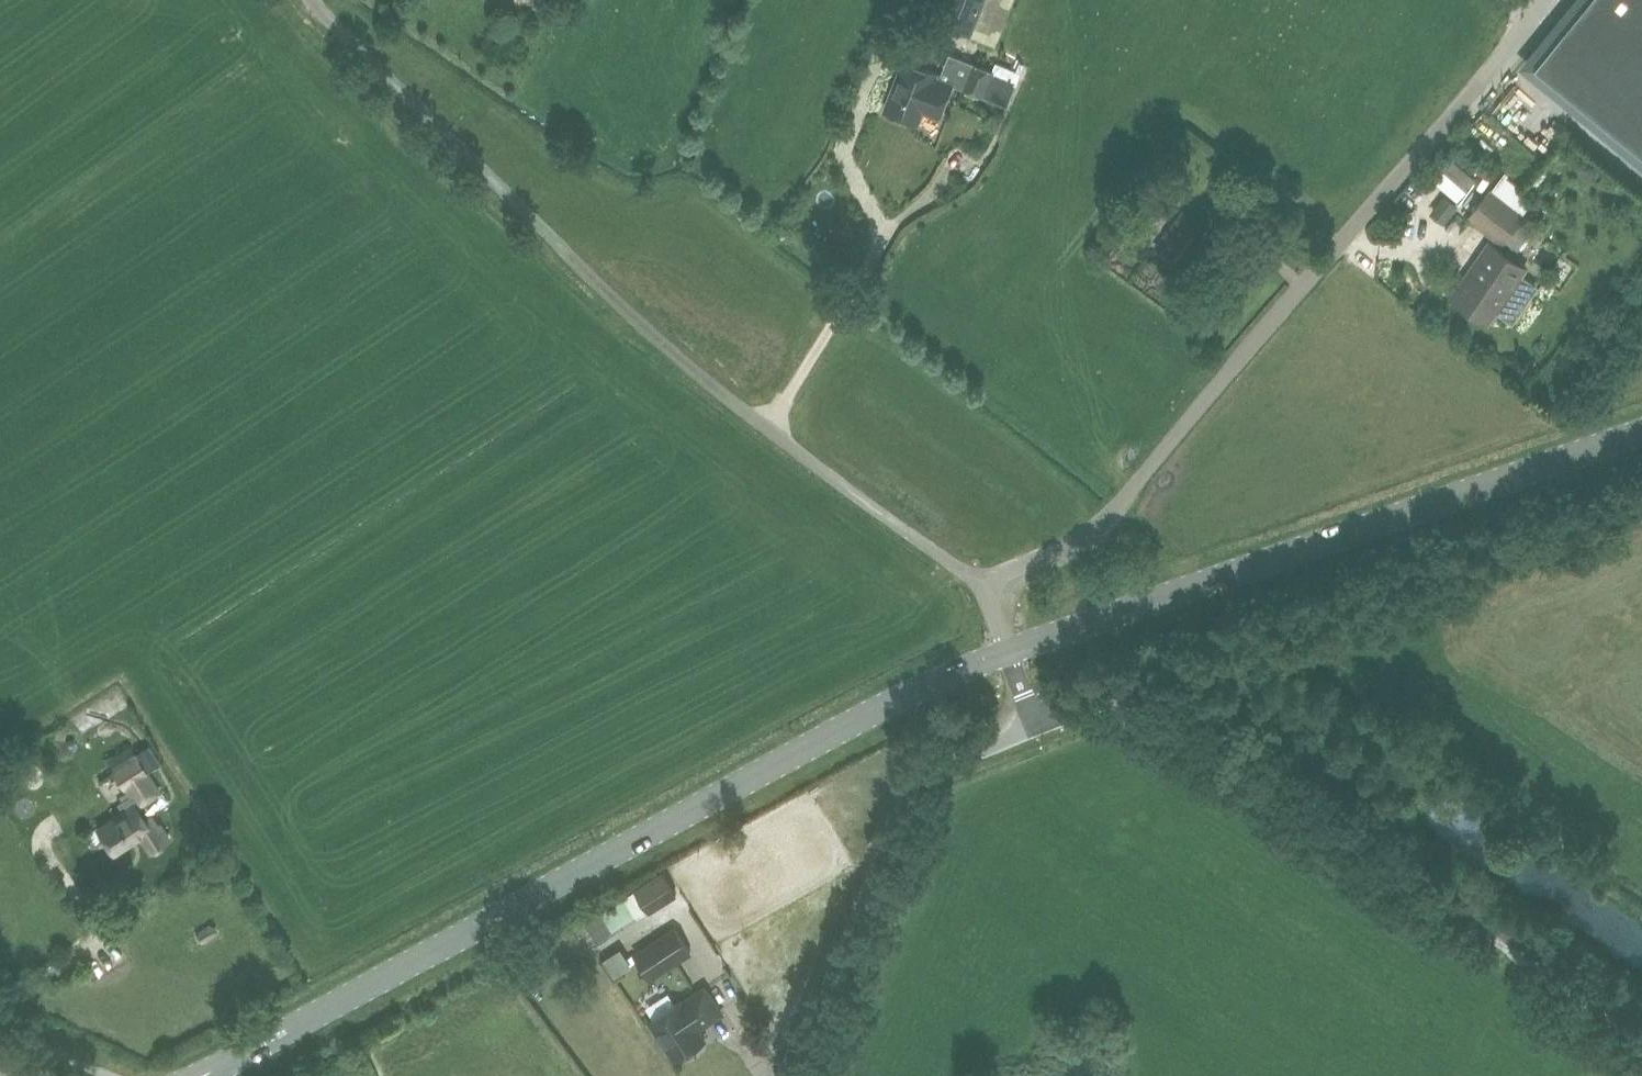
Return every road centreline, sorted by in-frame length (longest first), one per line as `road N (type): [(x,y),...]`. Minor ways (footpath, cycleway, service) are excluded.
road 1 (secondary): [(204,1075),(861,715),(1007,651)]
road 2 (residential): [(981,580),(658,339),(312,0)]
road 3 (unclassified): [(981,580),(1079,540),(1105,519),(1513,46),(1534,0)]
road 4 (unclassified): [(1641,1031),(1150,695),(1113,696),(1037,726)]
road 5 (secondary): [(1007,651),(1641,429)]
road 6 (unclassified): [(793,1075),(919,784),(944,764),(1037,726)]

